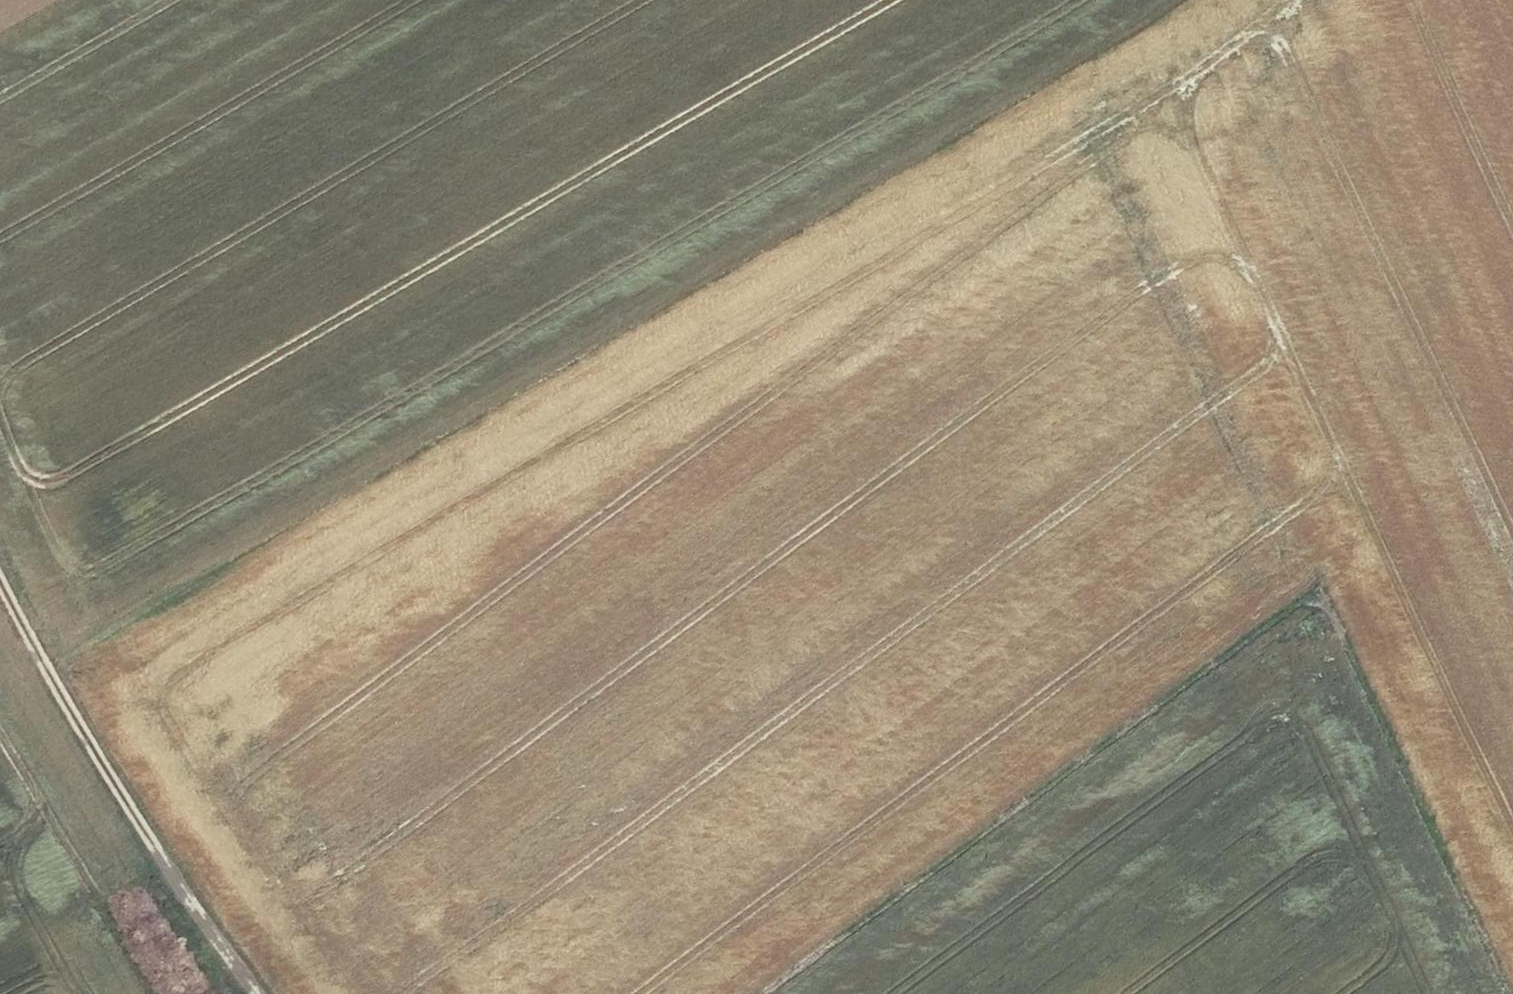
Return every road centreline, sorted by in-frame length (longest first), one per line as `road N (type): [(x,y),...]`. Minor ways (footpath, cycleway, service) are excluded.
road 1 (track): [(0,576),(106,773),(271,993)]

